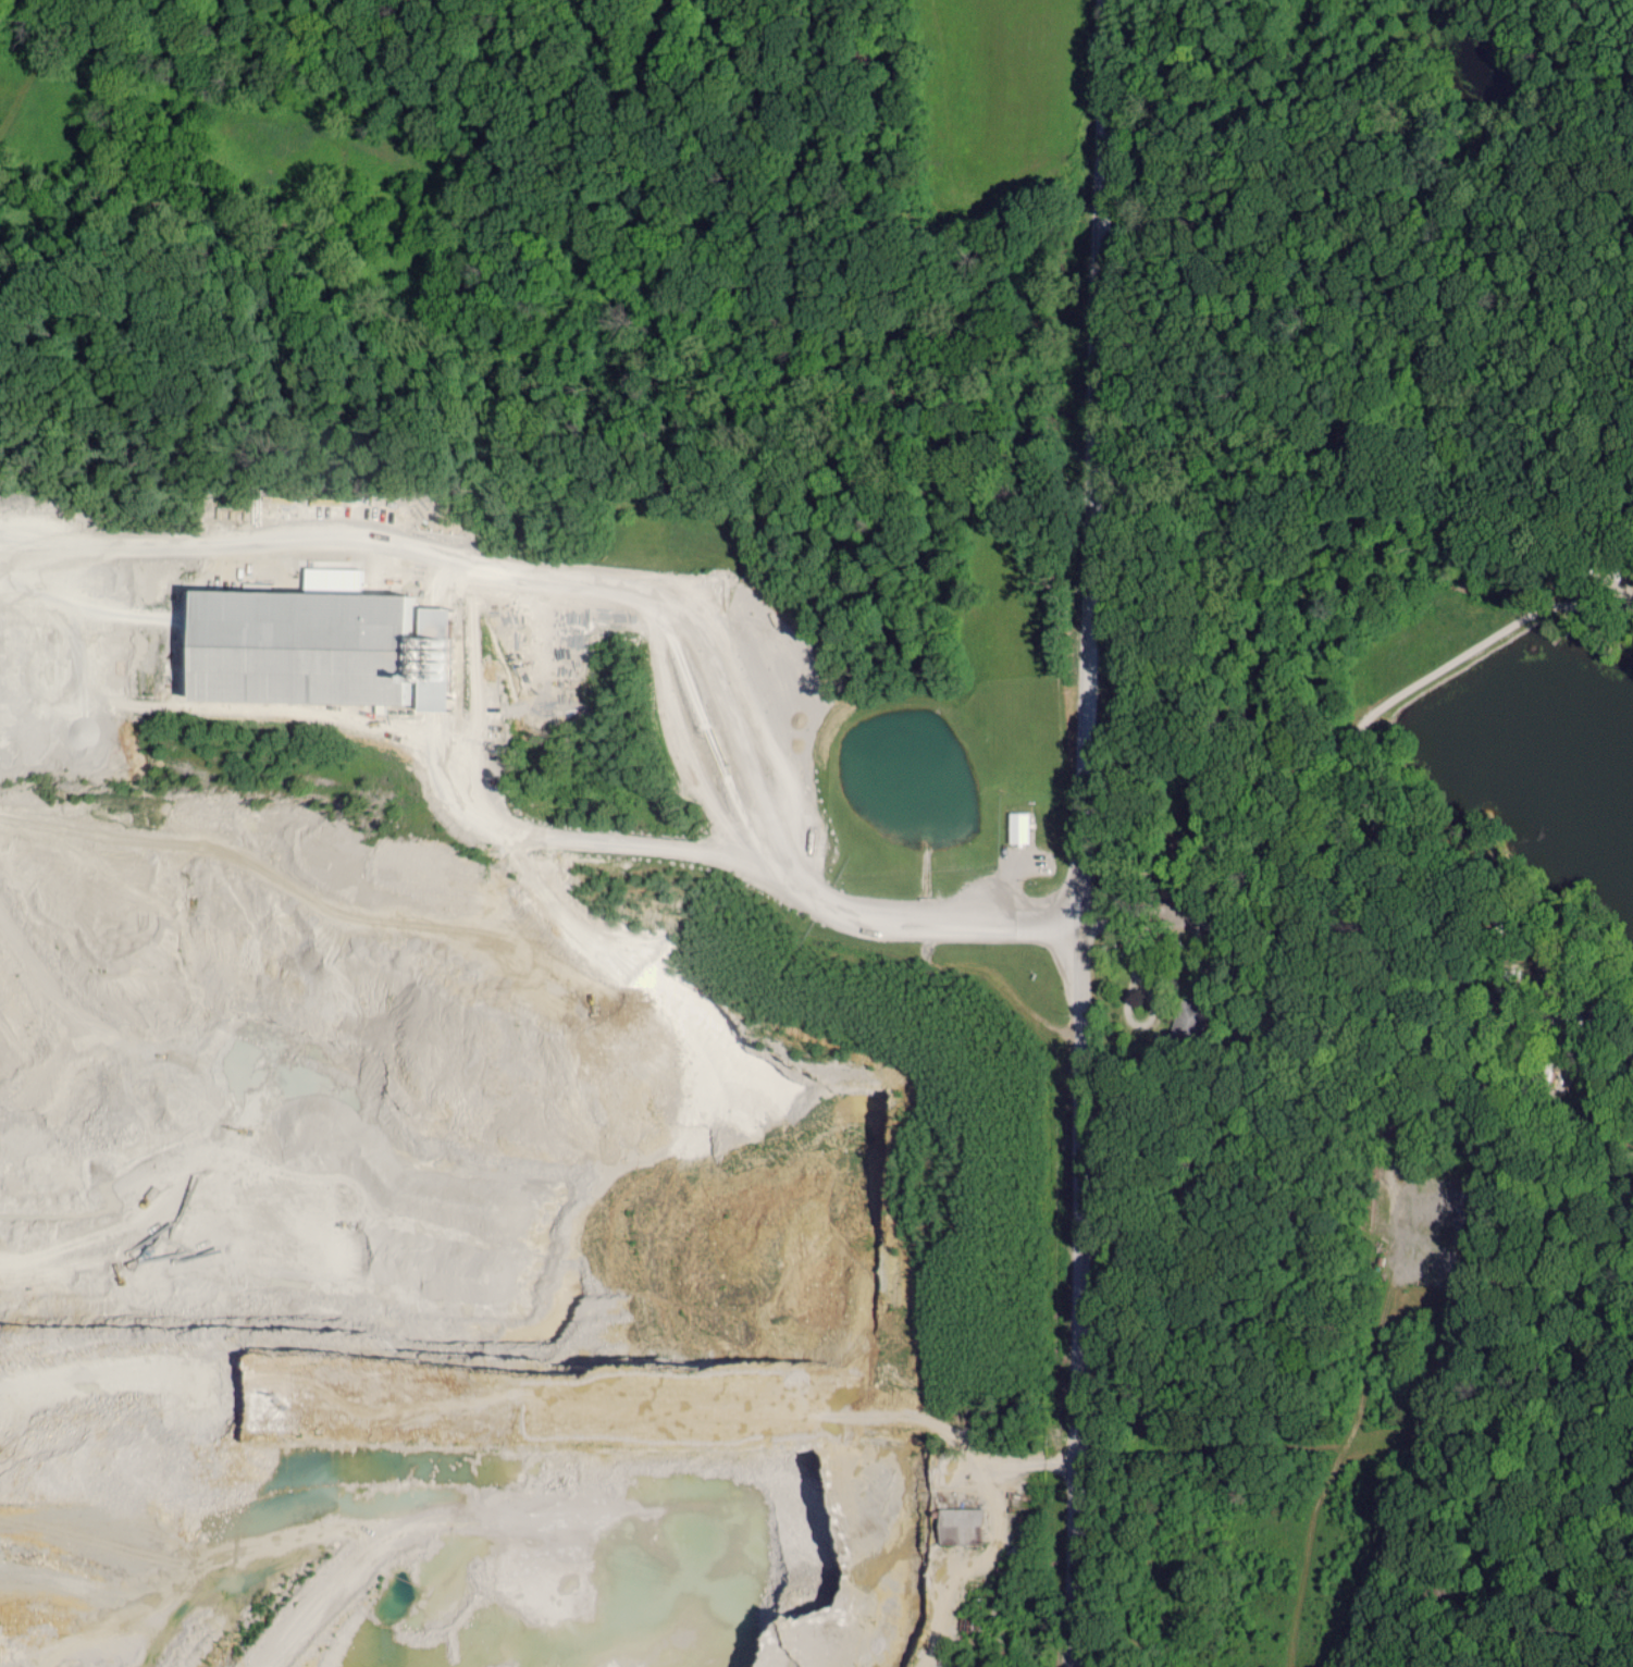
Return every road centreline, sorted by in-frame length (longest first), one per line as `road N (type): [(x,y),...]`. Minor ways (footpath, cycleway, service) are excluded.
road 1 (primary): [(1079,1666),(1086,1083),(1100,655),(1118,434),(1109,0)]
road 2 (residential): [(0,896),(54,893),(78,864),(85,593),(67,543)]

